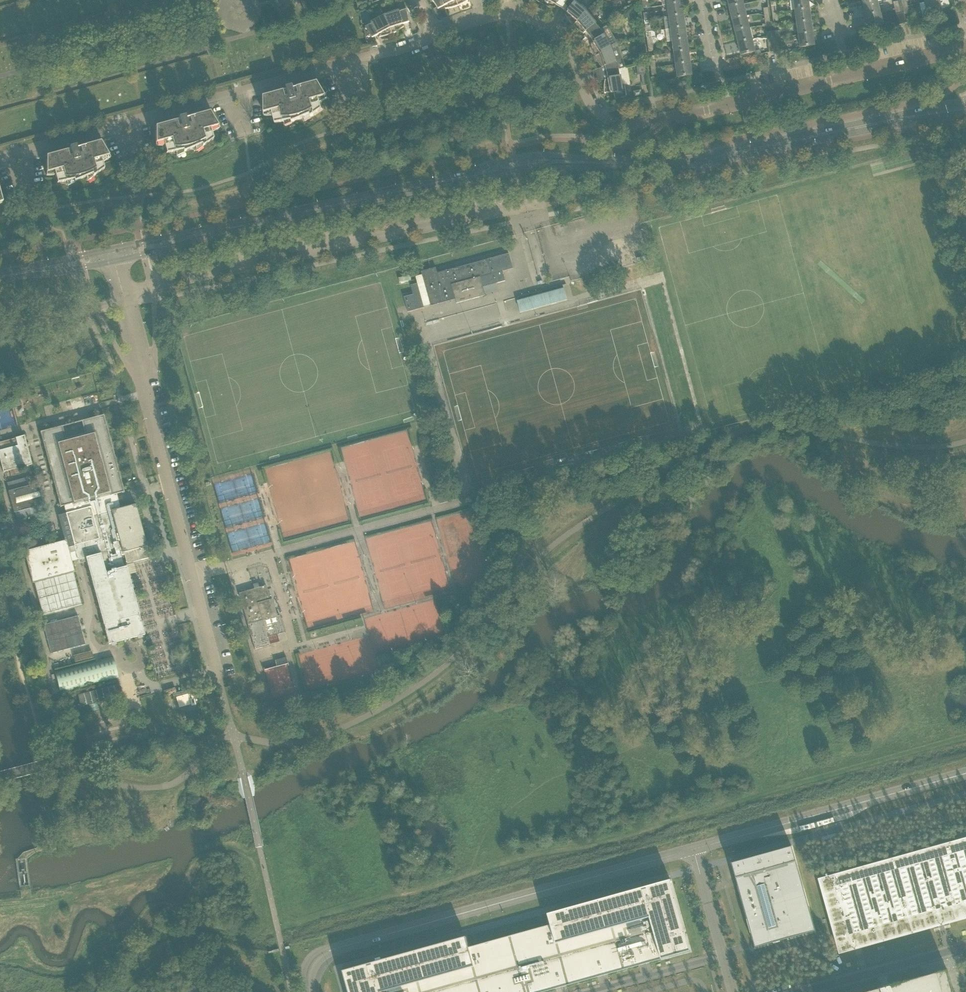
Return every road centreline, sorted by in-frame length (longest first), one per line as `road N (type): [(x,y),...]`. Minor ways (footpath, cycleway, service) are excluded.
road 1 (residential): [(436,35),(0,156)]
road 2 (unclassified): [(233,736),(122,299)]
road 3 (unclassified): [(122,299),(545,206)]
road 4 (tertiary): [(310,991),(309,969),(324,953),(693,849)]
road 5 (secondary): [(570,163),(683,163),(904,119)]
road 6 (residential): [(670,117),(965,50)]
road 7 (tertiary): [(693,849),(965,773)]
road 8 (secondary): [(218,231),(459,180)]
road 9 (residential): [(670,117),(611,122),(591,105),(555,35),(509,16)]
road 10 (unclassified): [(791,991),(965,939)]
road 11 (unclassified): [(693,849),(733,991)]

